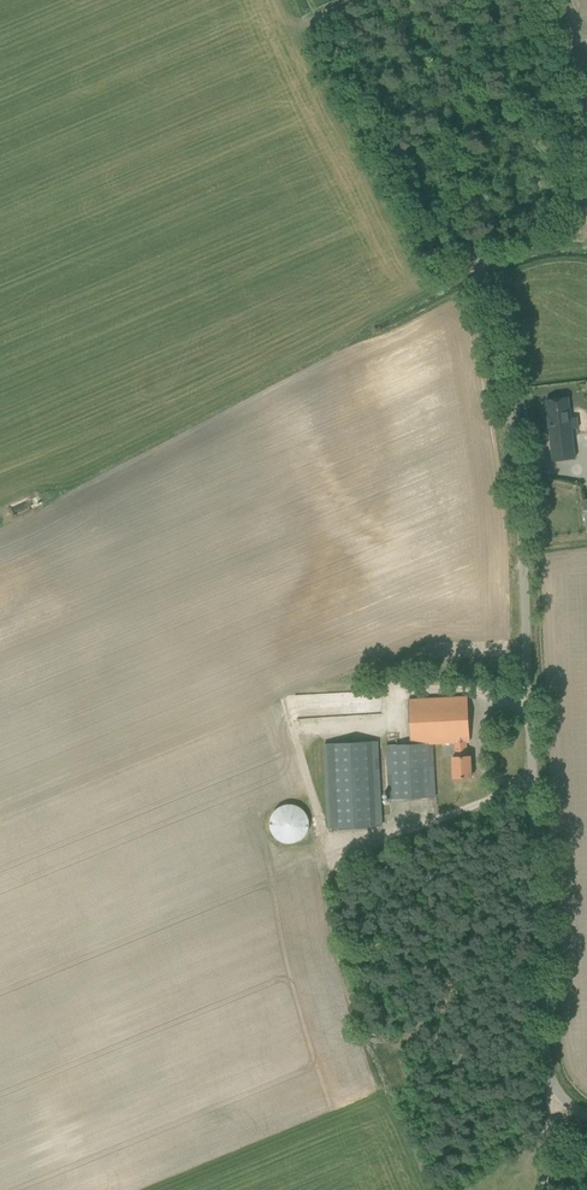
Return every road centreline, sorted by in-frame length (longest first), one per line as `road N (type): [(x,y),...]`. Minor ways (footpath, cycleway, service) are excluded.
road 1 (unclassified): [(558,1097),(547,1058),(518,472),(462,167),(462,106),(480,0)]

